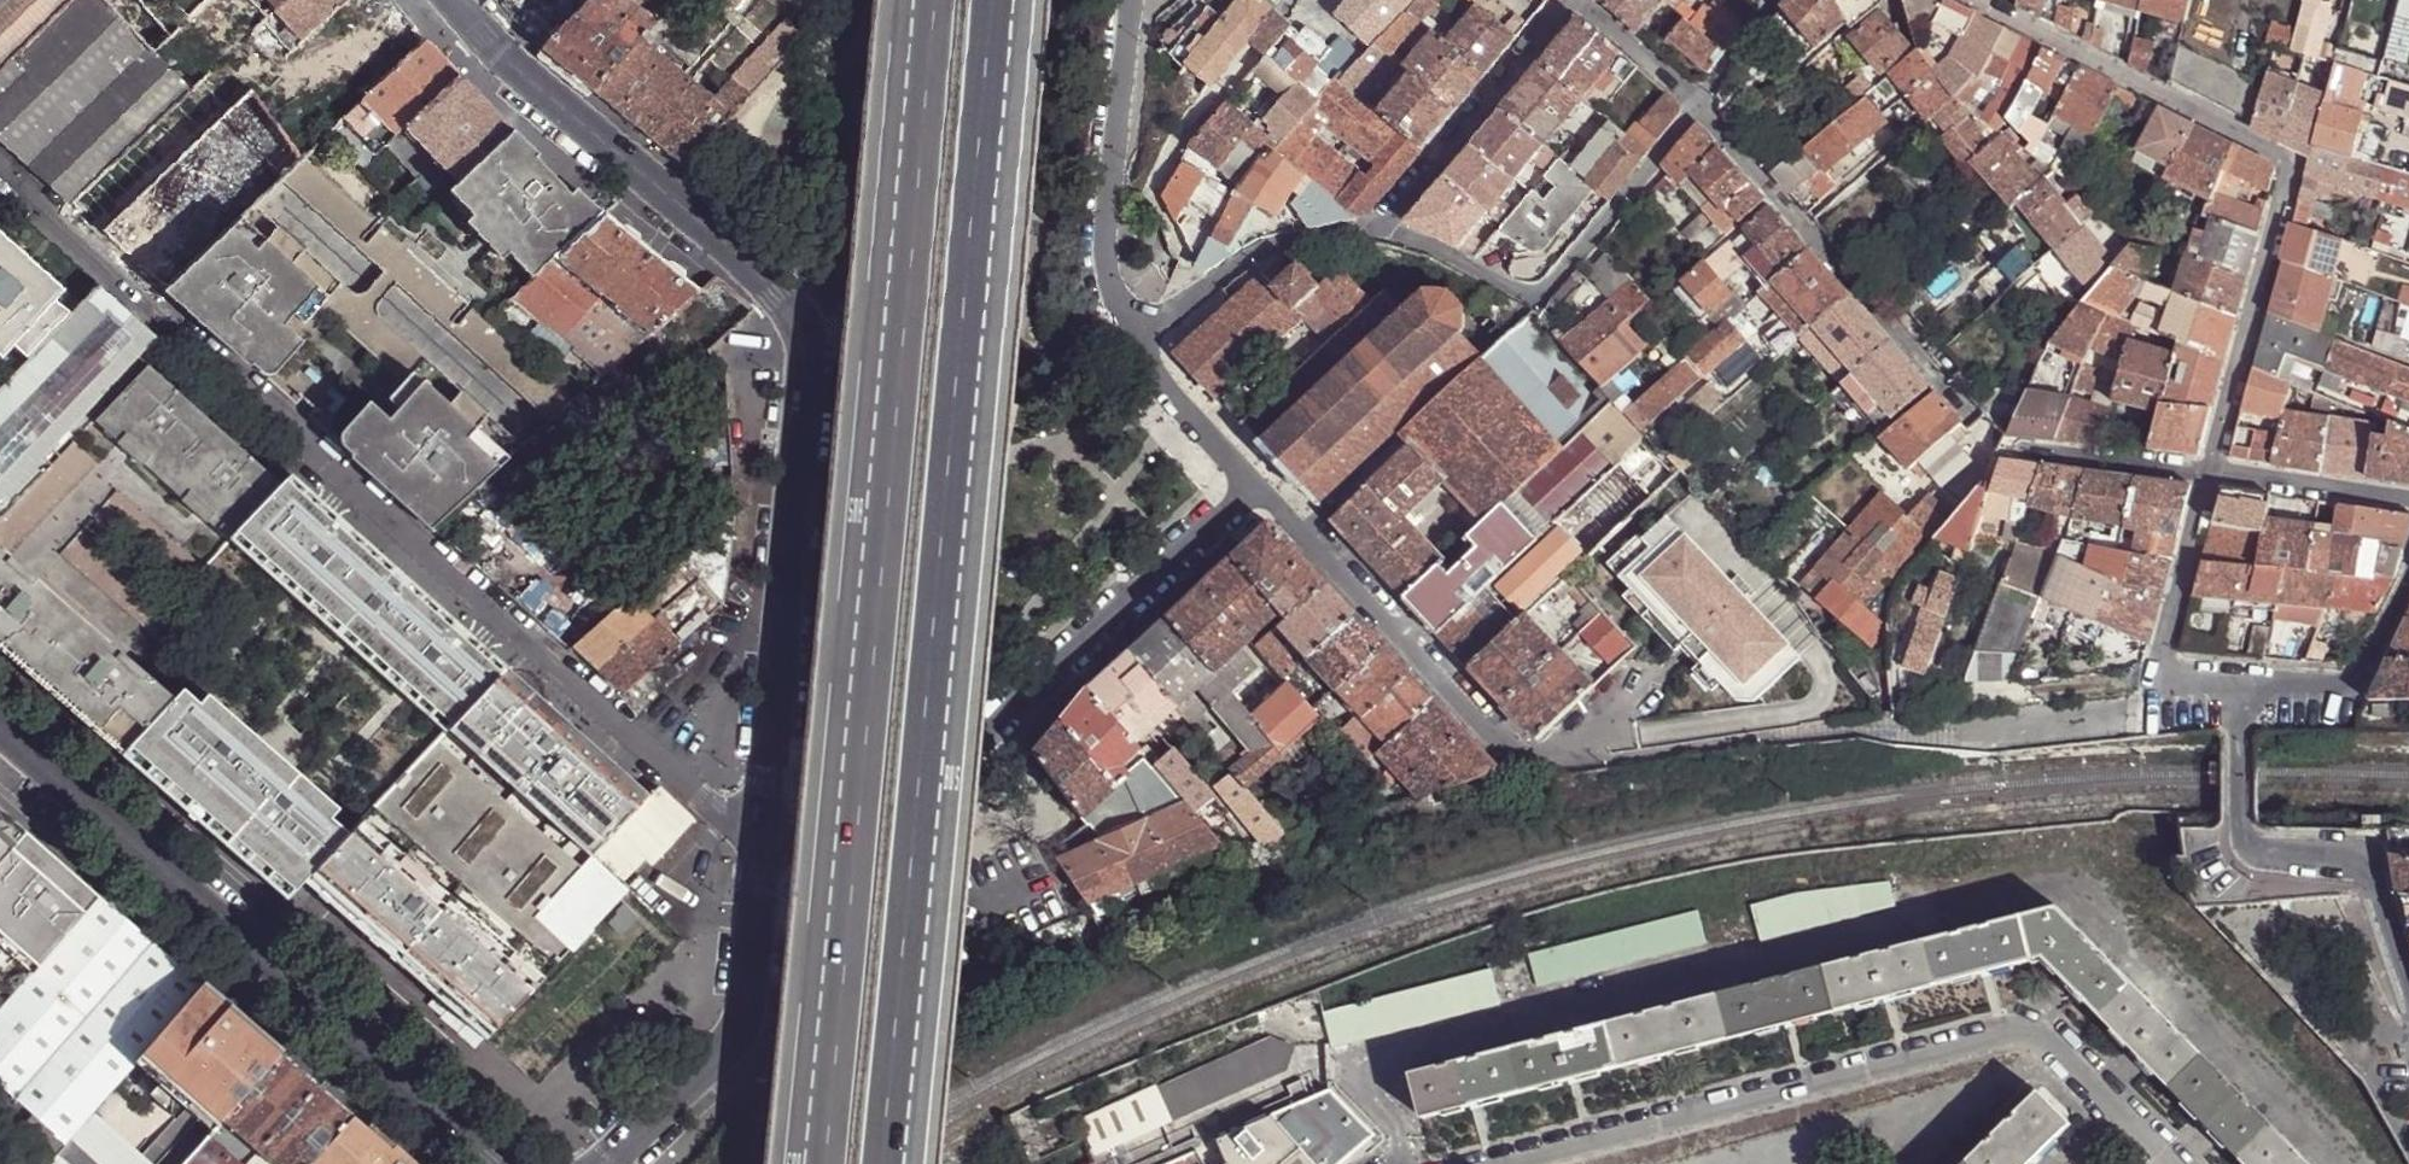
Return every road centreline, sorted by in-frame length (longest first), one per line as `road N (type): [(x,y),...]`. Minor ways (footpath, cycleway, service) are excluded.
road 1 (motorway): [(877,1163),(992,0)]
road 2 (motorway): [(917,0),(803,1163)]
road 3 (unclassified): [(0,169),(761,840)]
road 4 (residential): [(466,16),(776,295),(802,330),(803,405),(761,840)]
road 5 (residential): [(1974,0),(2292,163),(2210,472)]
road 6 (residential): [(0,731),(496,1163)]
road 7 (residential): [(761,840),(979,742),(1252,490)]
road 8 (residential): [(1252,490),(1284,508),(1518,757),(1542,774),(1586,766)]
road 9 (residential): [(1379,226),(1418,238),(1540,301),(1699,105)]
road 10 (residential): [(1699,105),(1963,404)]
road 11 (residential): [(2408,983),(2375,885),(2358,870),(2254,856),(2242,843),(2242,697)]
road 12 (unclassified): [(1129,349),(1100,248),(1132,0)]
road 13 (residential): [(761,840),(747,1028),(708,1099),(654,1163)]
road 14 (residential): [(1567,0),(1379,226)]
road 15 (residential): [(1379,226),(1261,249),(1129,349)]
road 16 (residential): [(2242,697),(2354,694),(2408,572)]
road 17 (residential): [(2210,472),(2010,449)]
road 18 (residential): [(2408,501),(2210,472)]
road 19 (residential): [(2210,472),(2160,664)]
road 20 (residential): [(1252,490),(1129,349)]
road 21 (residential): [(1573,0),(1699,105)]
road 22 (residential): [(1699,105),(1774,0)]
road 23 (residential): [(2242,697),(2155,699),(2160,664)]

